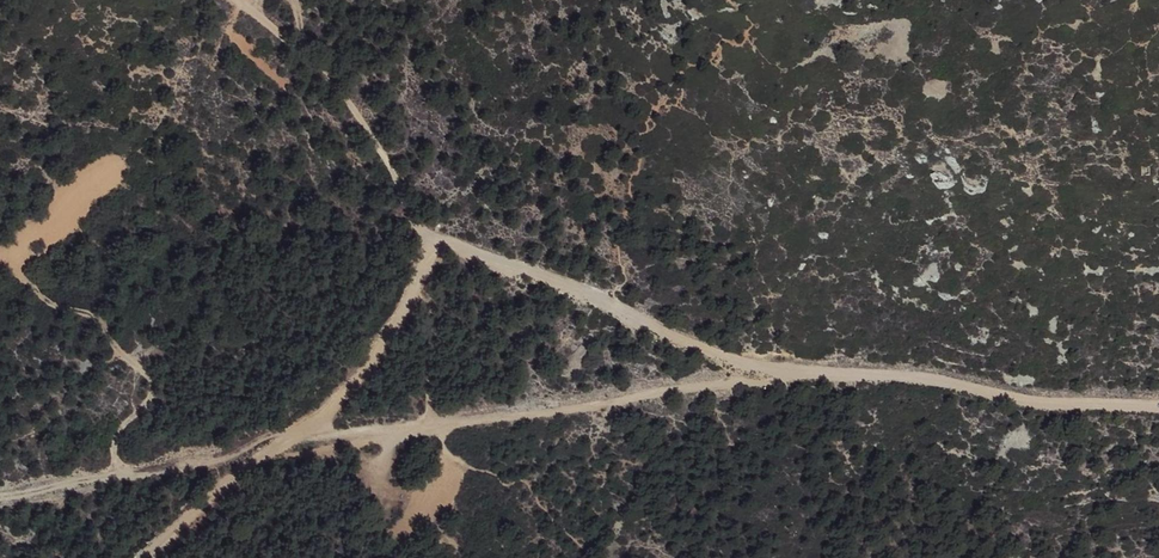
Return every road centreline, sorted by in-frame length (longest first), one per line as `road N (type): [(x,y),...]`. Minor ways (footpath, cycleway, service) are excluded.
road 1 (track): [(0,497),(283,442),(563,414),(810,372),(909,374),(1059,404),(1158,403)]
road 2 (track): [(610,300),(417,228),(347,98),(299,47),(232,0)]
road 3 (track): [(145,557),(326,414),(390,333),(437,240)]
road 4 (track): [(121,476),(116,437),(146,408),(155,381),(120,356),(102,320),(47,299),(24,277)]
road 5 (track): [(810,372),(739,359),(610,300)]

